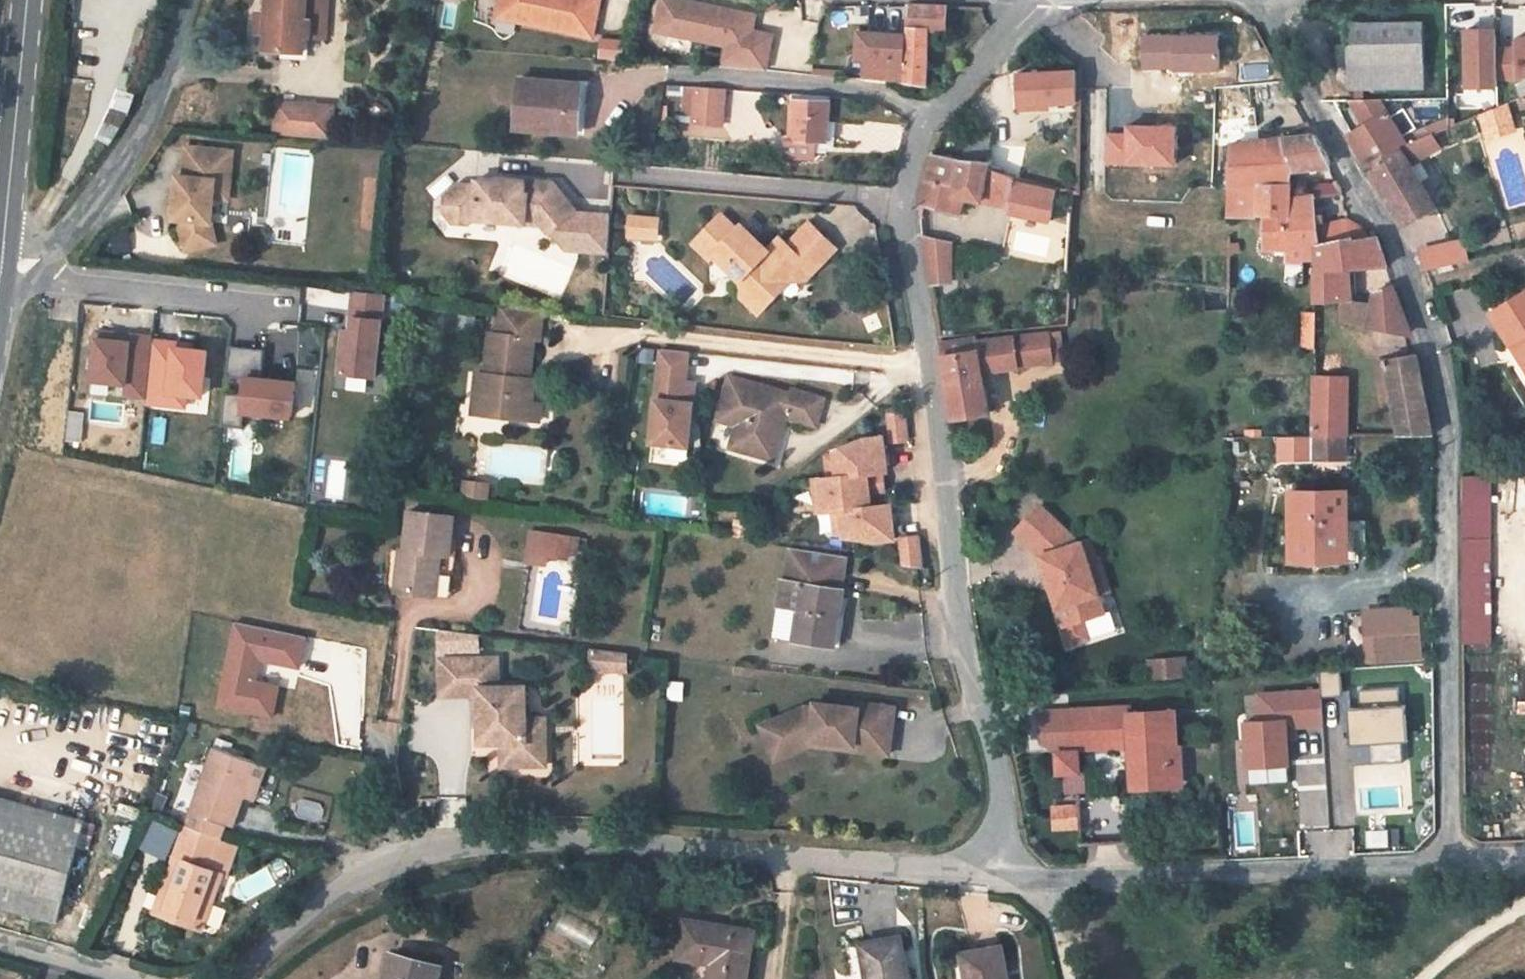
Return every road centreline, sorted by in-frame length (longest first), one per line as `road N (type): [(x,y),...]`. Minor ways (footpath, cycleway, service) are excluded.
road 1 (residential): [(1000,865),(997,766),(965,656),(902,200),(930,117),(1039,0)]
road 2 (residential): [(1257,0),(1405,272),(1446,435),(1451,874)]
road 3 (unclassified): [(229,978),(289,923),(376,865),(482,833),(855,863),(1000,865)]
road 4 (unclassified): [(1000,865),(1032,878),(1174,888),(1451,874)]
road 5 (residential): [(38,257),(78,219),(136,137),(190,0)]
road 6 (secondary): [(27,0),(0,284)]
road 7 (residential): [(38,257),(66,283),(289,308)]
road 8 (residential): [(0,946),(116,978)]

